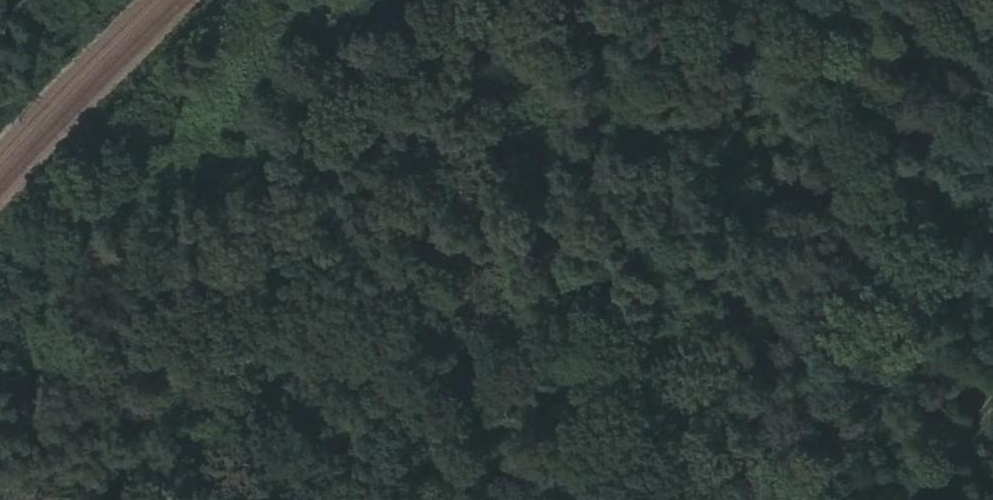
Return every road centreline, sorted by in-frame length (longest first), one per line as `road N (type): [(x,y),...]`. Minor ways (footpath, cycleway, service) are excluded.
road 1 (track): [(992,84),(798,422),(730,478),(684,499)]

